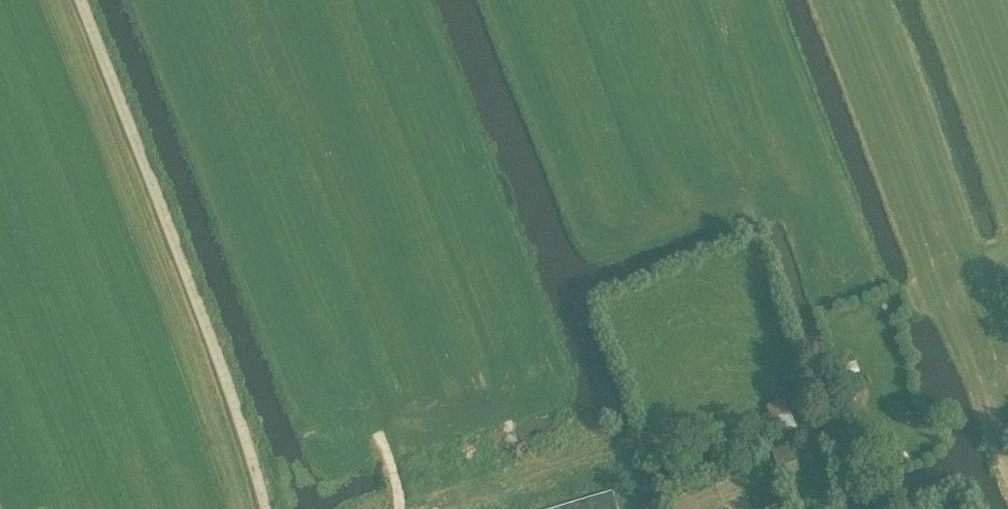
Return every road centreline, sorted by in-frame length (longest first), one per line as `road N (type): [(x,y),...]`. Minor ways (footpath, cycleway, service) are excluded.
road 1 (track): [(267,508),(76,0)]

